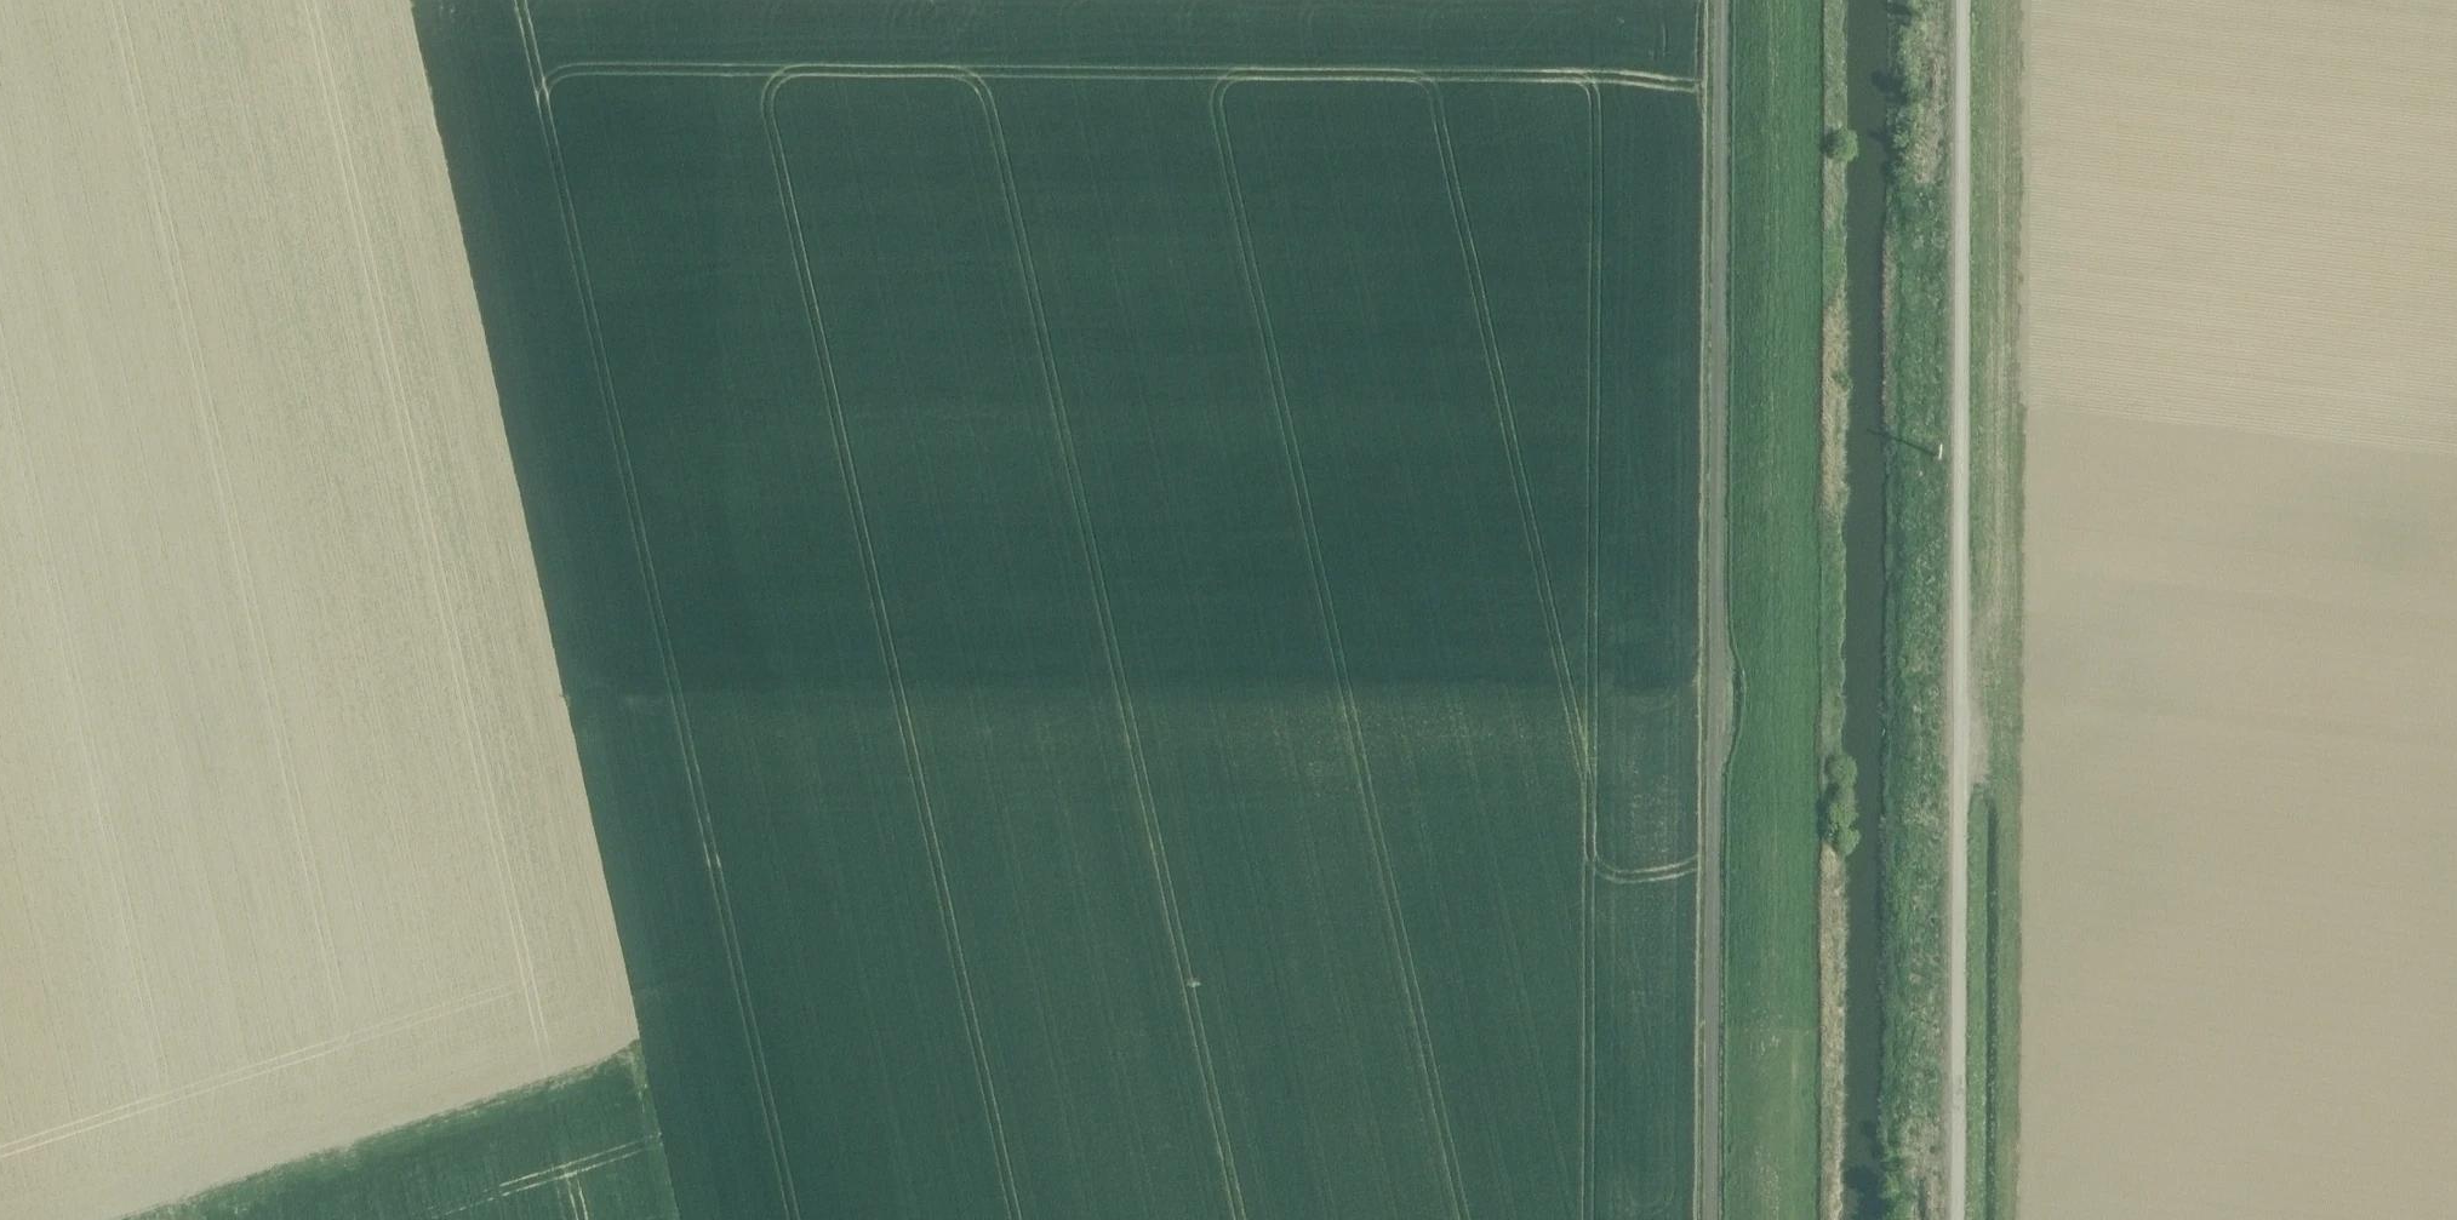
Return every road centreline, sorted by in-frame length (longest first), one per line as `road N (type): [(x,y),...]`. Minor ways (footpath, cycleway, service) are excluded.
road 1 (residential): [(1956,1219),(1966,0)]
road 2 (residential): [(1723,0),(1715,1219)]

